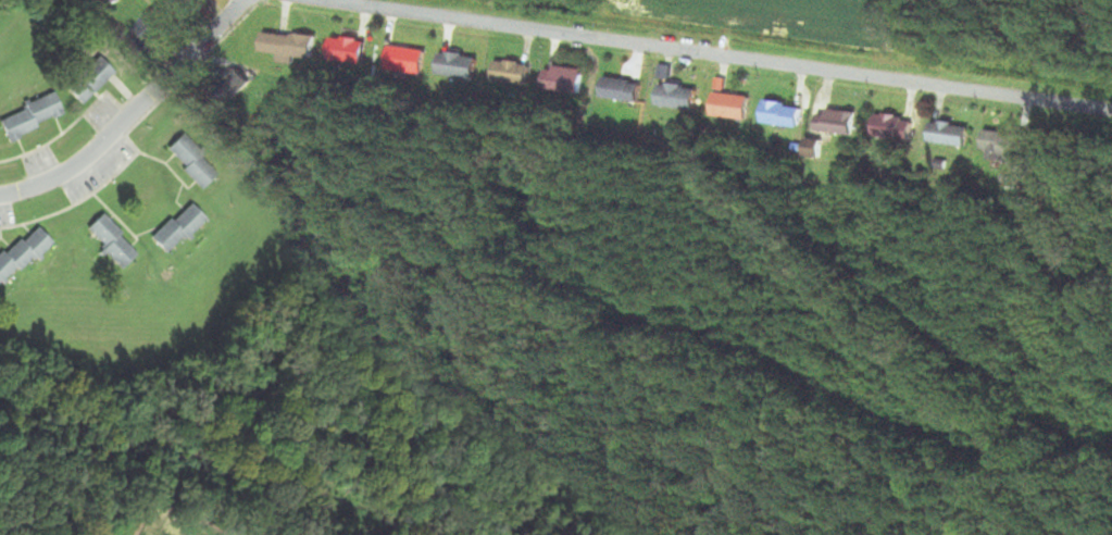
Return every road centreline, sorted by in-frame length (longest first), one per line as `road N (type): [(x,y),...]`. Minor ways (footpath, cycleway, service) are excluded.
road 1 (residential): [(1111,109),(320,0)]
road 2 (residential): [(242,0),(62,176),(0,195)]

